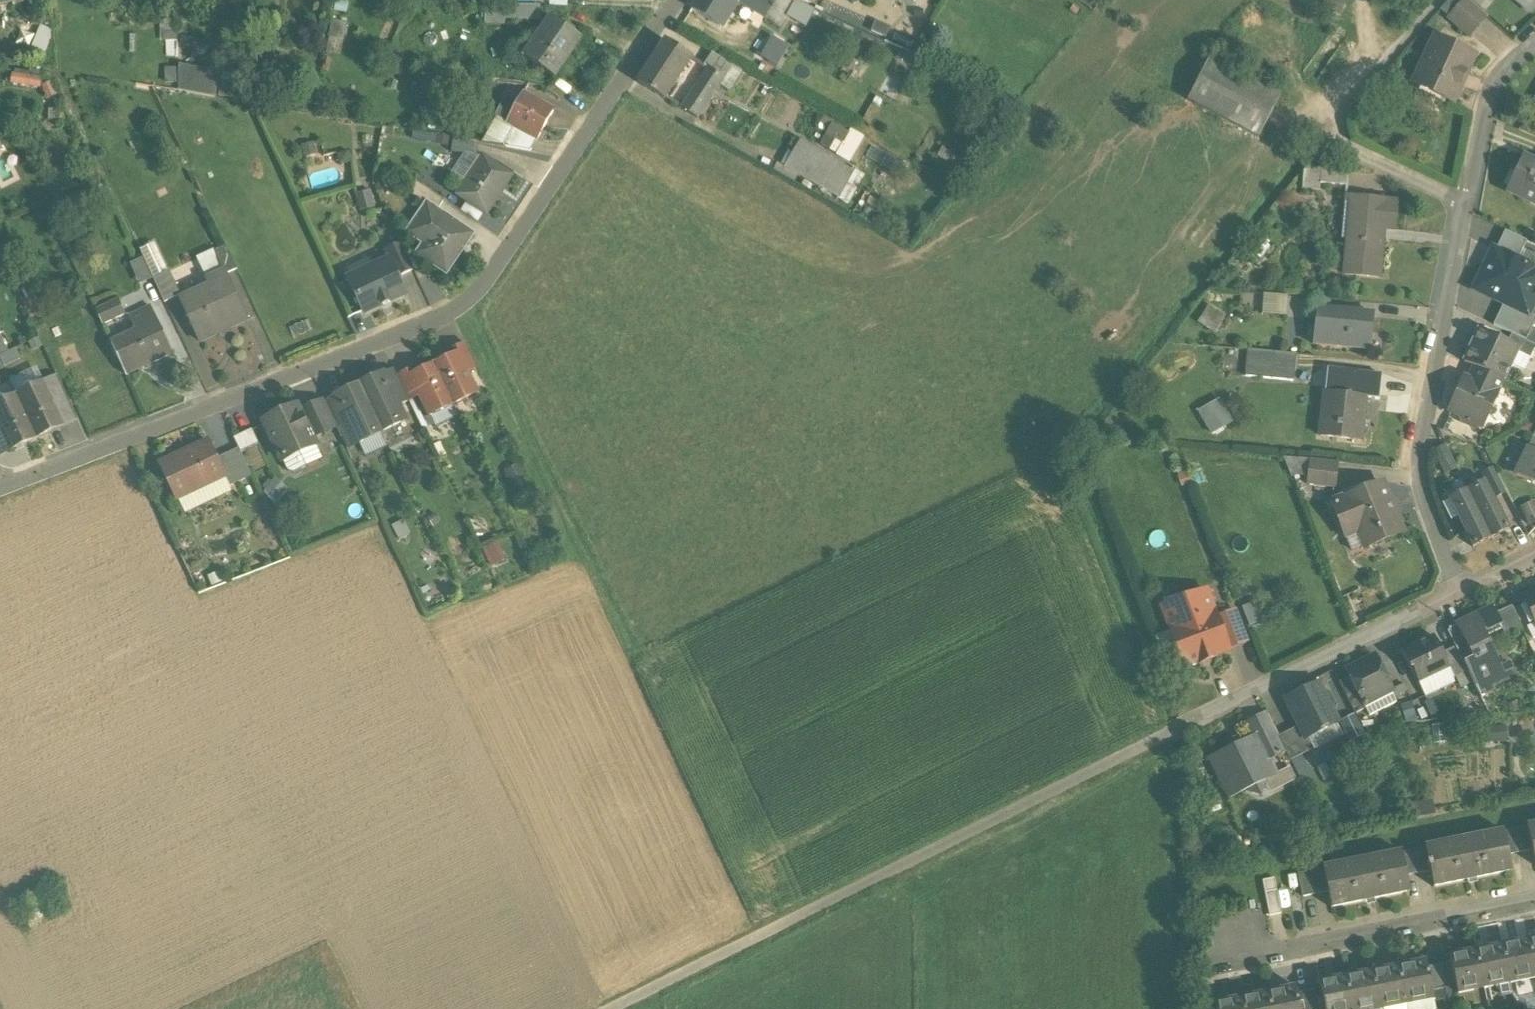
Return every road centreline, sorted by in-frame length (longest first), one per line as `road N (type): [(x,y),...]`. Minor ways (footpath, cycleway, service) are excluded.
road 1 (residential): [(677,0),(468,303),(0,489)]
road 2 (track): [(1194,731),(654,1008)]
road 3 (residential): [(1465,202),(1416,464),(1422,504),(1458,592)]
road 4 (residential): [(1534,902),(1239,956)]
road 5 (residential): [(1458,592),(1194,731)]
road 6 (track): [(1331,142),(1338,121),(1441,0)]
road 7 (residential): [(1534,43),(1494,81),(1465,202)]
road 8 (residential): [(1465,202),(1331,142)]

